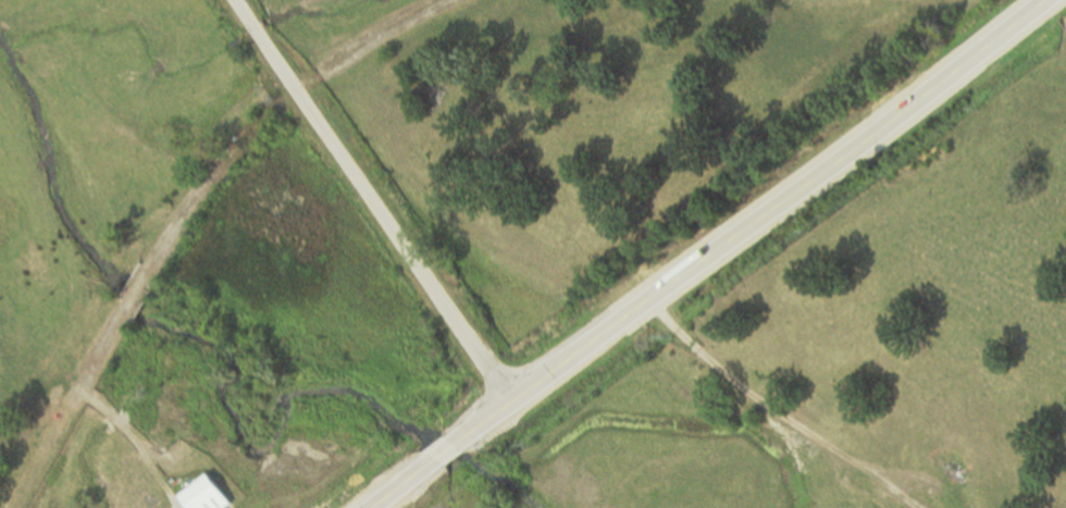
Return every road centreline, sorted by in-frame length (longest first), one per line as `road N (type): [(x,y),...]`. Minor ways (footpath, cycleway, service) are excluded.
road 1 (primary): [(1053,0),(455,444)]
road 2 (residential): [(510,401),(233,0)]
road 3 (track): [(645,303),(749,396),(913,507)]

